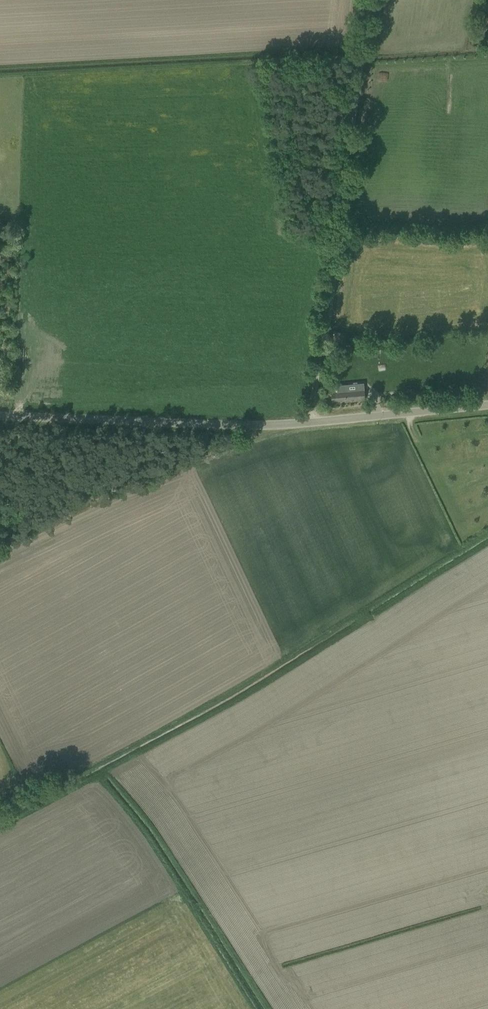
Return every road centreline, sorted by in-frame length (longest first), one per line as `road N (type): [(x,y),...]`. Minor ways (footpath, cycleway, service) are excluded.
road 1 (unclassified): [(487,406),(313,422),(0,417)]
road 2 (track): [(368,0),(313,422)]

